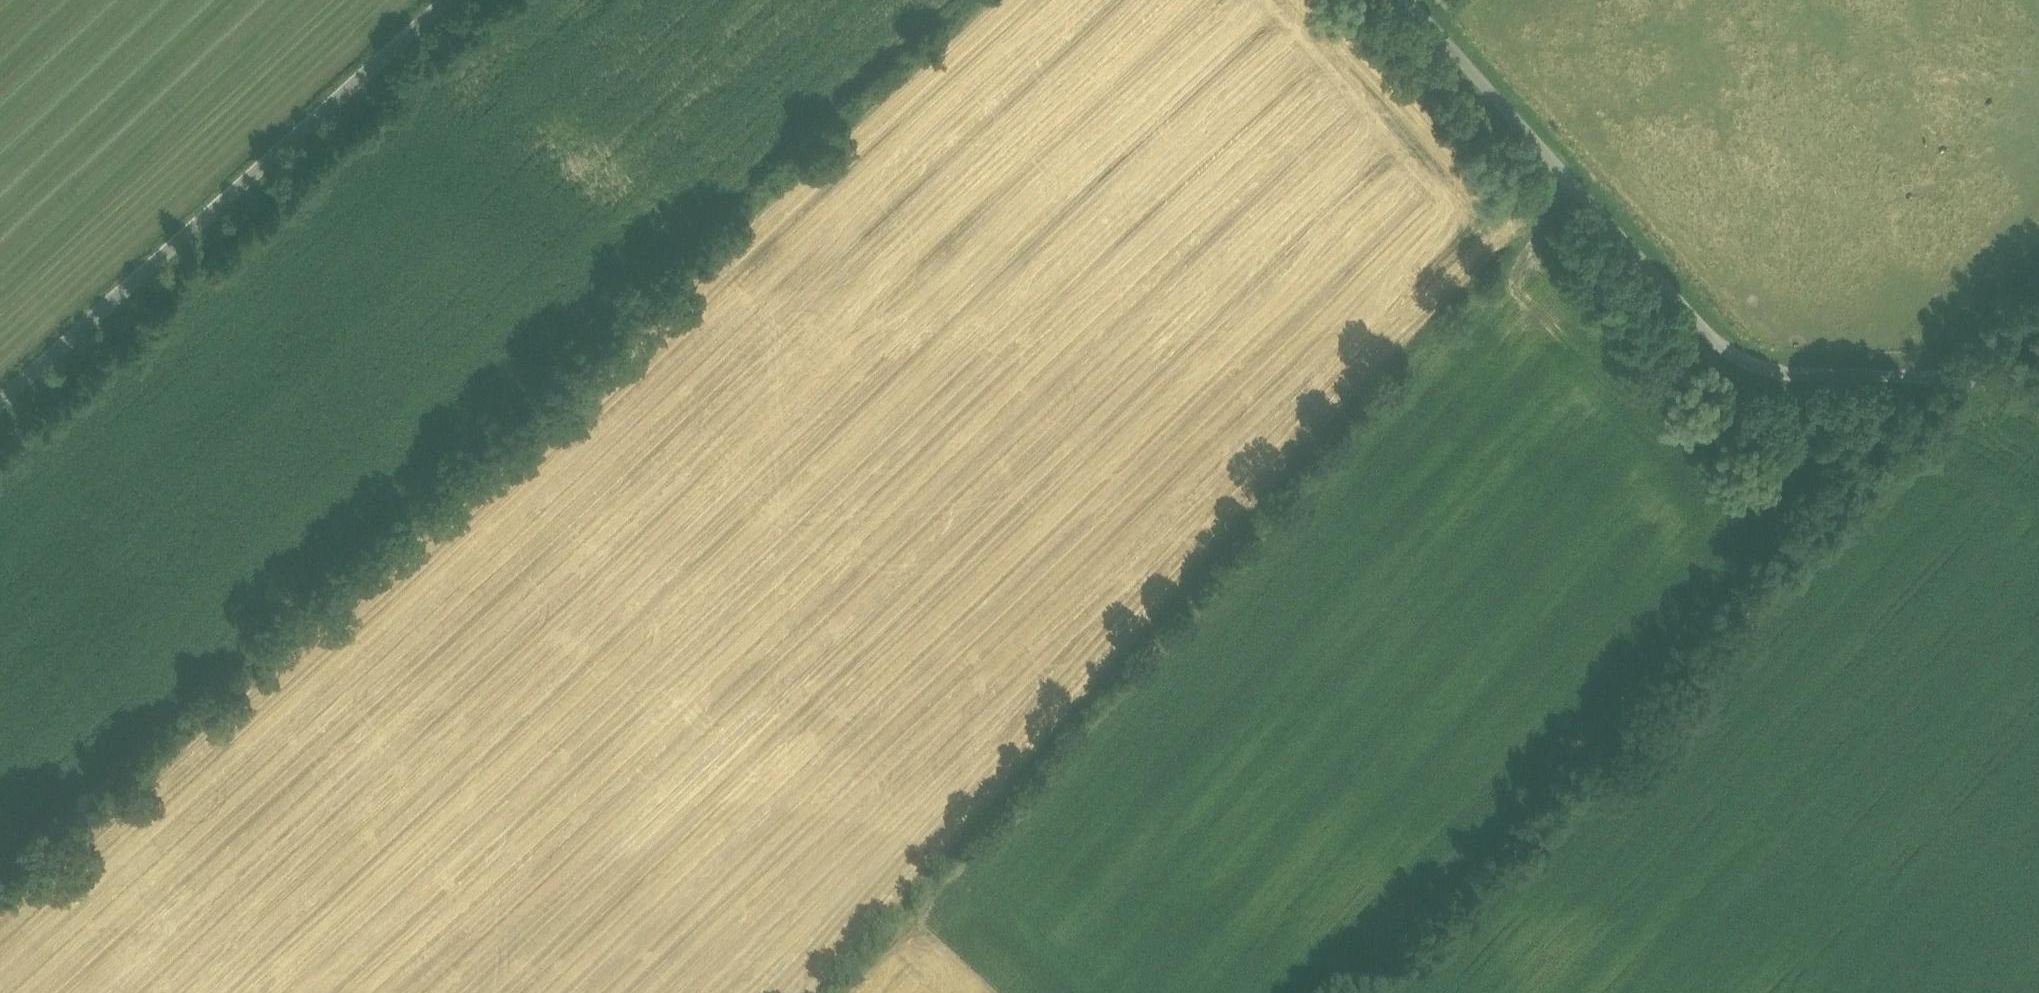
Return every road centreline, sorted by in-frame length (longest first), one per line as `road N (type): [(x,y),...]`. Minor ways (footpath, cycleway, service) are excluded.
road 1 (unclassified): [(1403,0),(1661,288),(1736,353),(1797,364),(1920,352),(2038,405)]
road 2 (unclassified): [(0,400),(441,0)]

